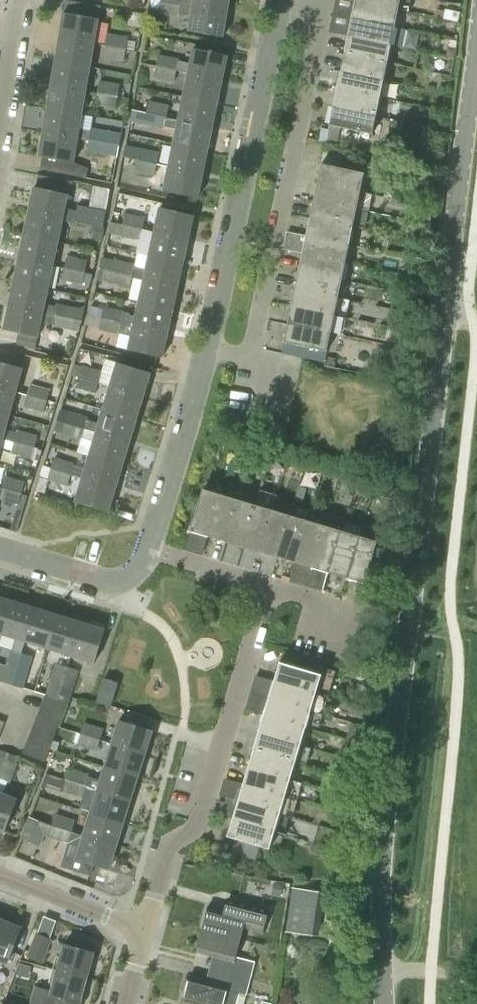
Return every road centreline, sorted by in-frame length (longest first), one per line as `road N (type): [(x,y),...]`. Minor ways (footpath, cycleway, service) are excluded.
road 1 (secondary): [(384,1003),(392,750),(476,46)]
road 2 (residential): [(207,350),(249,359),(324,3)]
road 3 (residential): [(144,930),(171,843),(199,828),(214,788),(269,585)]
road 4 (residential): [(207,350),(279,0)]
road 5 (residential): [(148,549),(207,350)]
road 6 (residential): [(144,930),(0,872)]
road 7 (residential): [(269,585),(148,549)]

